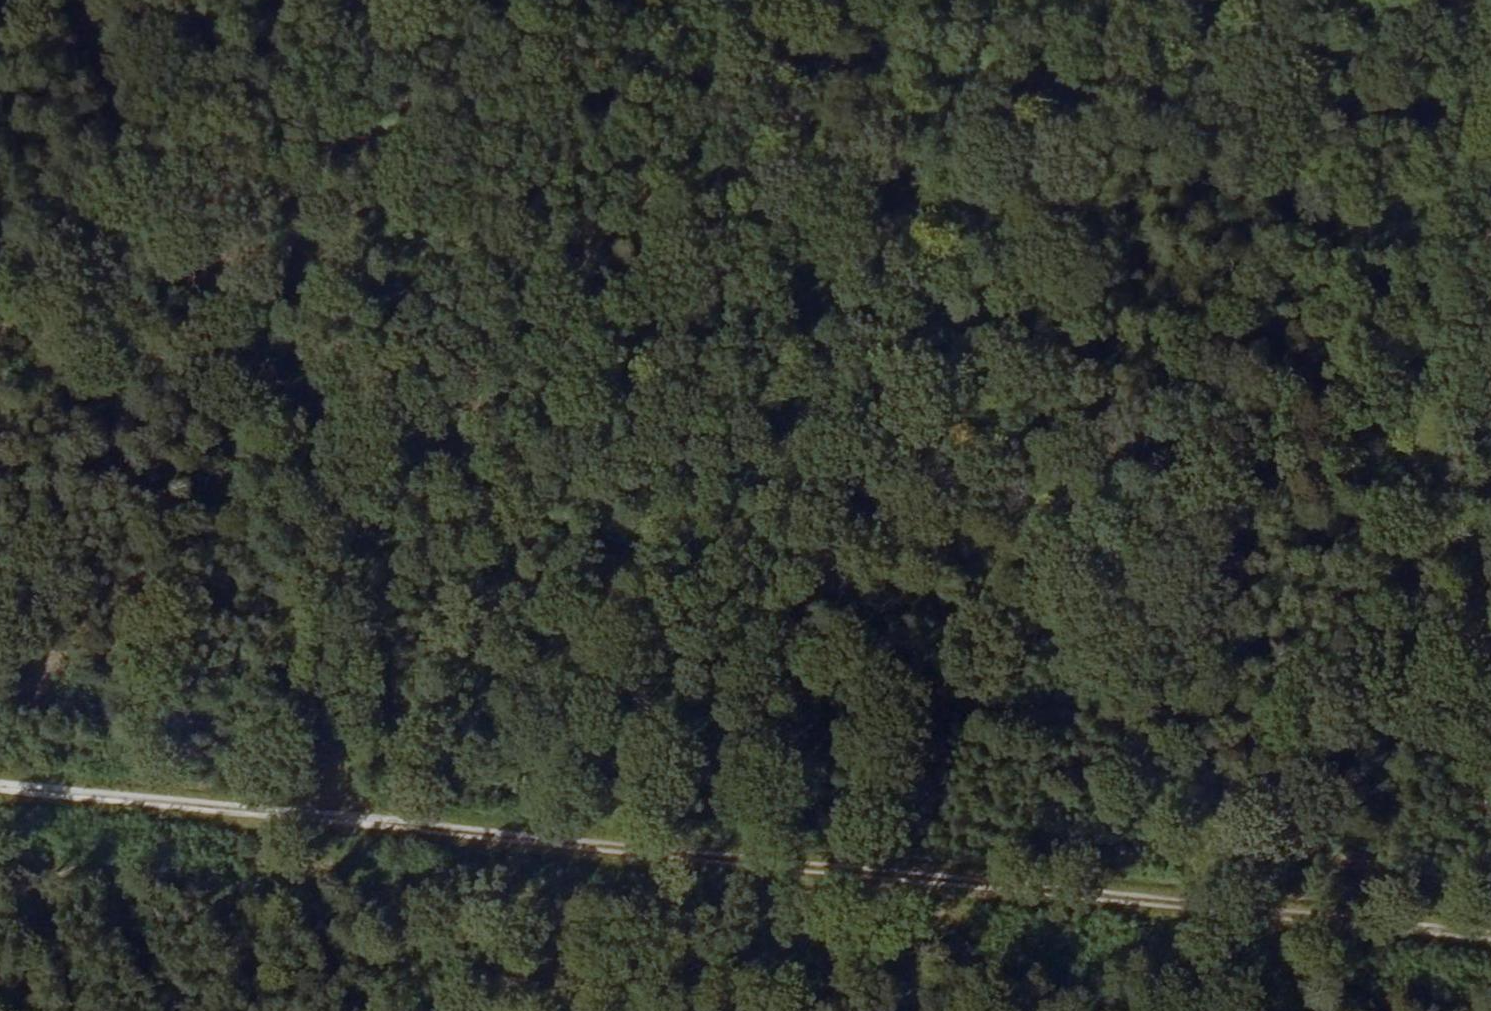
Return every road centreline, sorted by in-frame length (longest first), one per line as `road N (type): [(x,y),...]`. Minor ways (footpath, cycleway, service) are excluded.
road 1 (track): [(1490,945),(0,795)]

